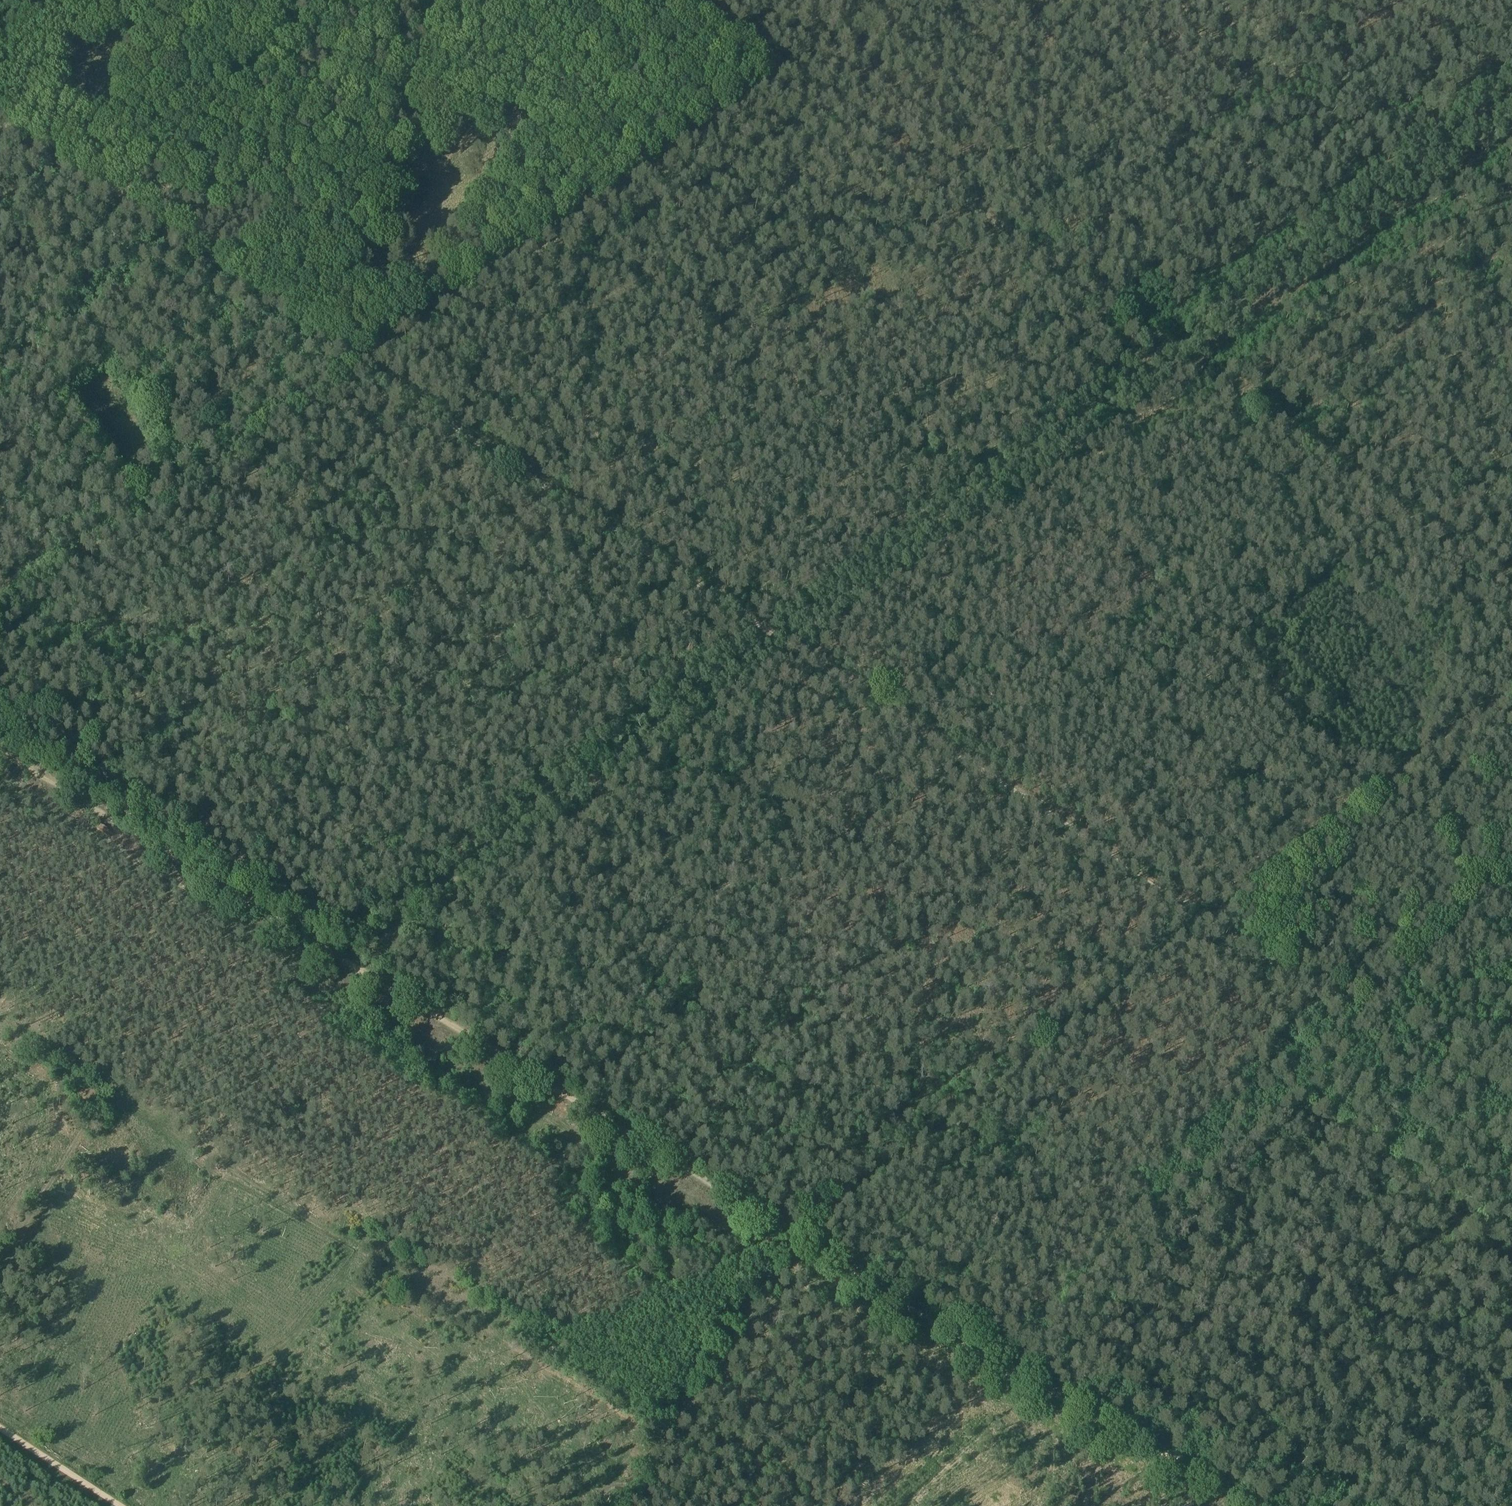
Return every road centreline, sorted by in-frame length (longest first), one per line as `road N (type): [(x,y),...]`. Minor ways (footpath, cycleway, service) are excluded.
road 1 (track): [(803,1245),(824,1219),(1211,918),(767,632)]
road 2 (track): [(1511,582),(674,0)]
road 3 (track): [(803,1245),(0,747)]
road 4 (track): [(1511,1117),(1211,918),(1511,685)]
road 5 (track): [(347,358),(886,0)]
road 6 (track): [(767,632),(332,954)]
road 7 (track): [(803,1245),(1260,1505)]
road 8 (track): [(767,632),(347,358)]
road 9 (track): [(1170,345),(767,632)]
road 10 (track): [(1170,345),(1511,98)]
road 11 (track): [(347,358),(160,484)]
road 12 (track): [(119,1505),(0,1430)]

